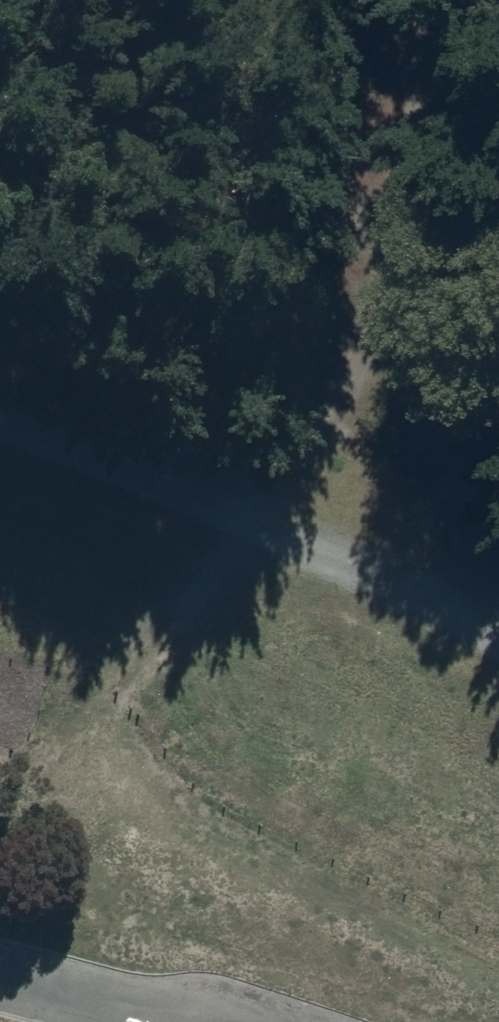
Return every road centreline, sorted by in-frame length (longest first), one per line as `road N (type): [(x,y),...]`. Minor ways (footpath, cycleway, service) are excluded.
road 1 (track): [(498,654),(332,547),(0,404)]
road 2 (track): [(332,547),(390,297),(428,0)]
road 3 (residential): [(152,1021),(0,976)]

